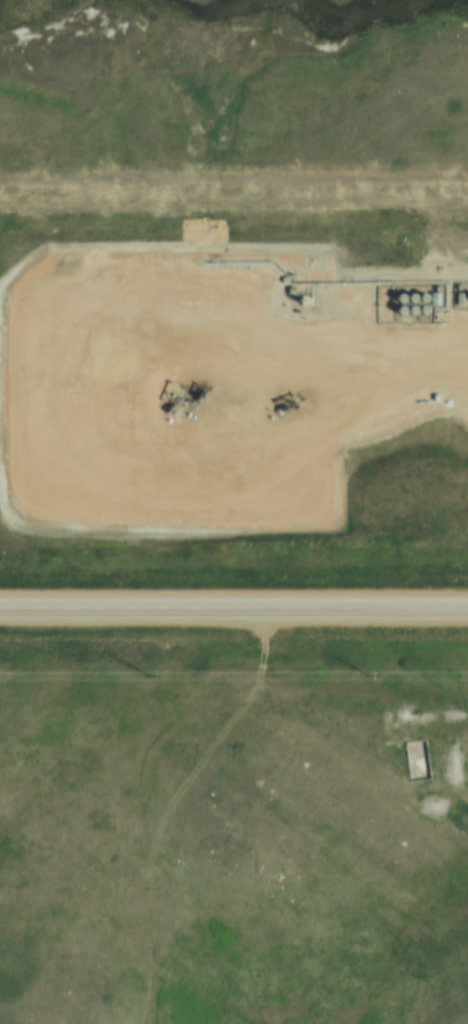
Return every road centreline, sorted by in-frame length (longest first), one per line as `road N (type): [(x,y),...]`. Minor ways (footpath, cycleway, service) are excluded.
road 1 (track): [(298,614),(255,683),(177,724),(155,767),(141,831),(155,891),(147,1023)]
road 2 (tertiary): [(0,615),(467,613)]

